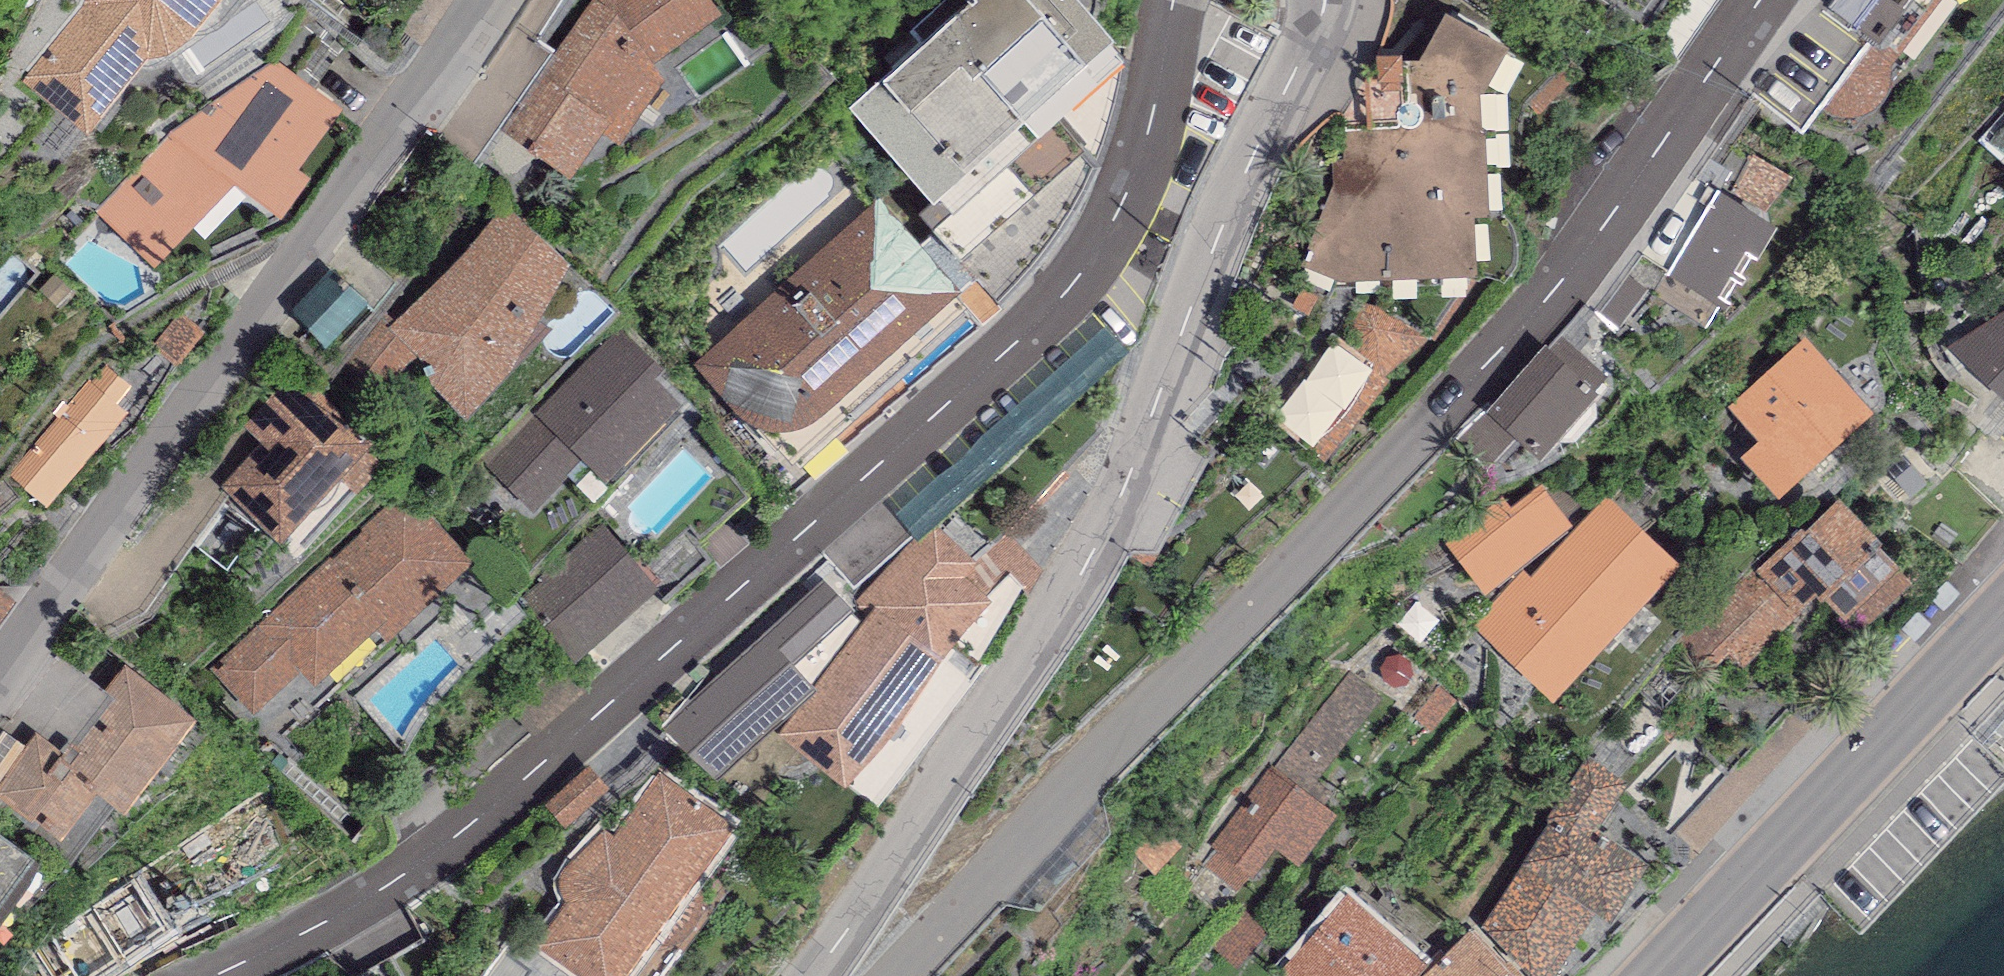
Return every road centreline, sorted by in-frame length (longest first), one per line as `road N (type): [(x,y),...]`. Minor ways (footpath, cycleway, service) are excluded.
road 1 (residential): [(1175,0),(1142,142),(1067,286),(454,840),(362,905),(206,975)]
road 2 (residential): [(1759,0),(1607,221),(1500,350),(892,975)]
road 3 (residential): [(805,975),(1101,535),(1322,0)]
road 4 (residential): [(0,666),(478,0)]
road 5 (primary): [(1664,975),(2003,623)]

